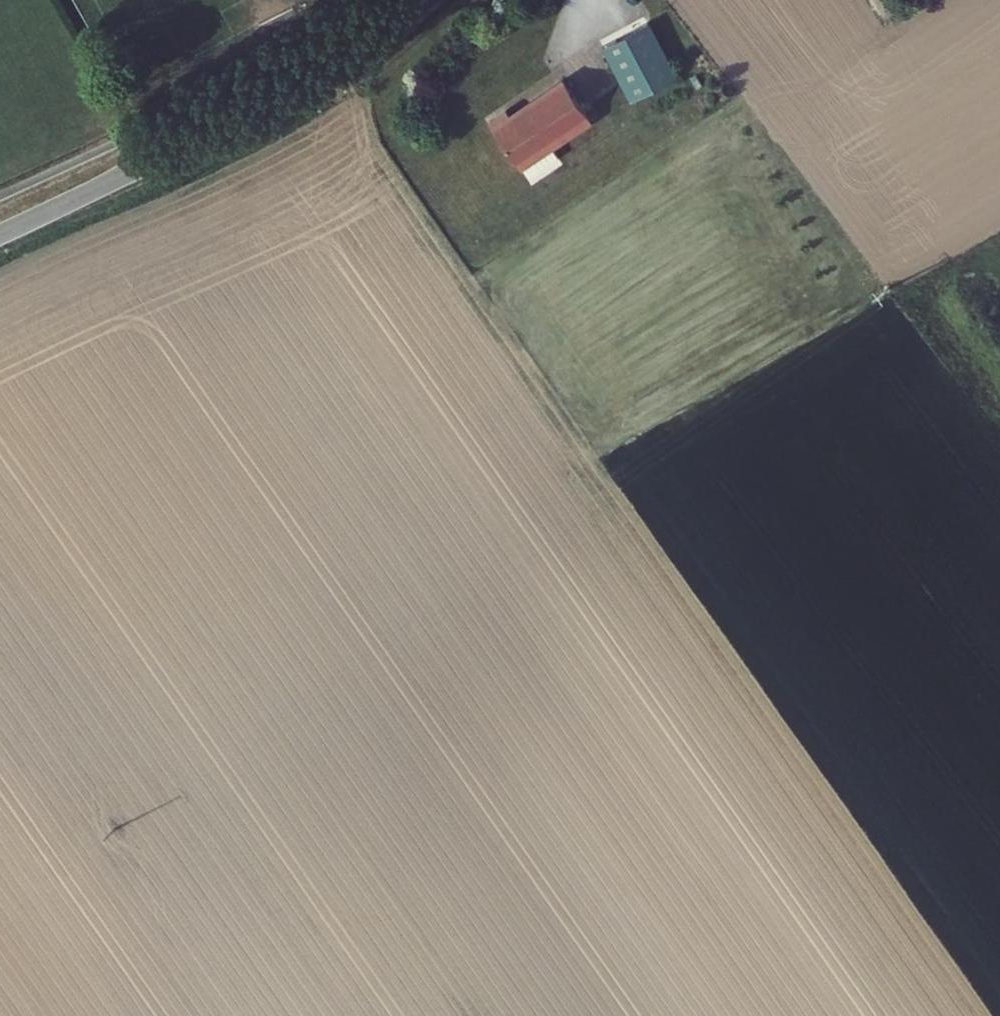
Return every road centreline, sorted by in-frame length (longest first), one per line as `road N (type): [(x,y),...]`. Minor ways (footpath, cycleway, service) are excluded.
road 1 (tertiary): [(0,234),(290,91),(409,0)]

